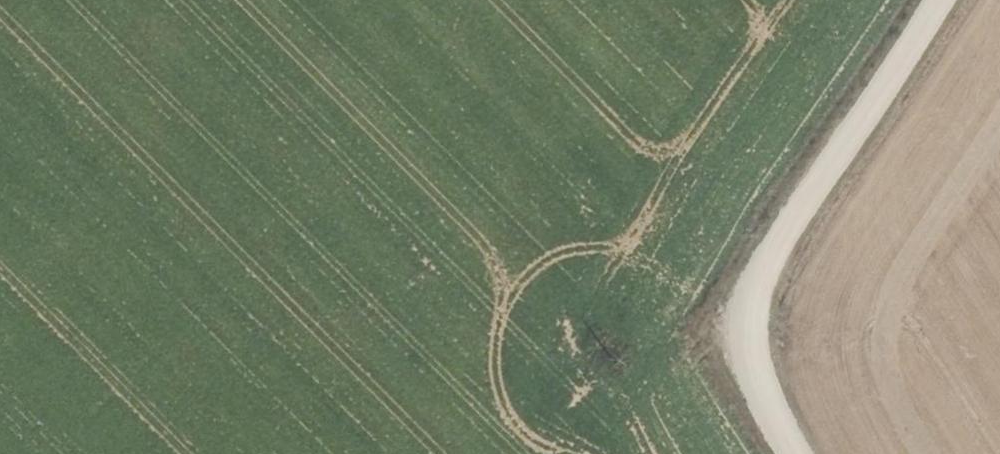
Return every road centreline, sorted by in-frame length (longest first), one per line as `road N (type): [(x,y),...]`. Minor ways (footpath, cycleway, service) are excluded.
road 1 (track): [(789,453),(766,418),(750,365),(754,315),(947,0)]

